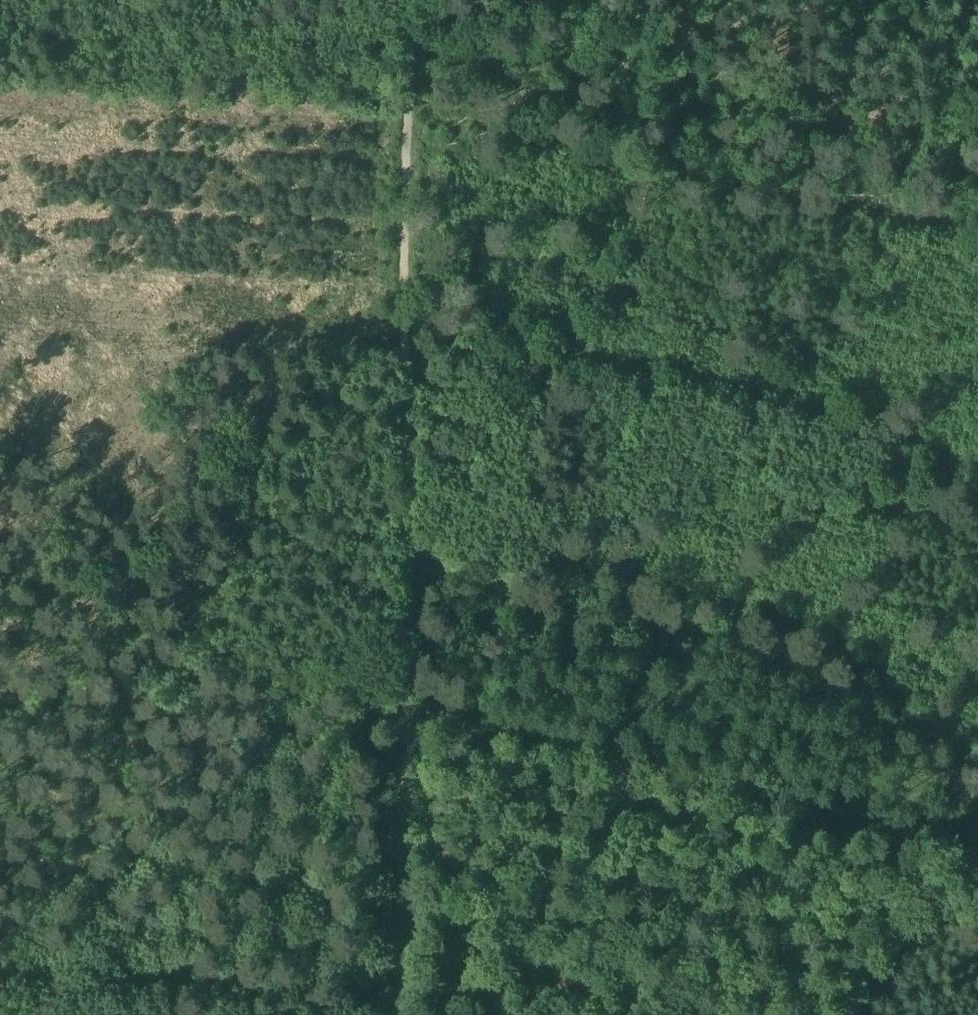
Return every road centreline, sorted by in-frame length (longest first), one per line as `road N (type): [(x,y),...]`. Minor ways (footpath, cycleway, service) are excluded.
road 1 (track): [(408,0),(405,552),(389,1014)]
road 2 (track): [(405,552),(456,556),(801,660),(977,821)]

